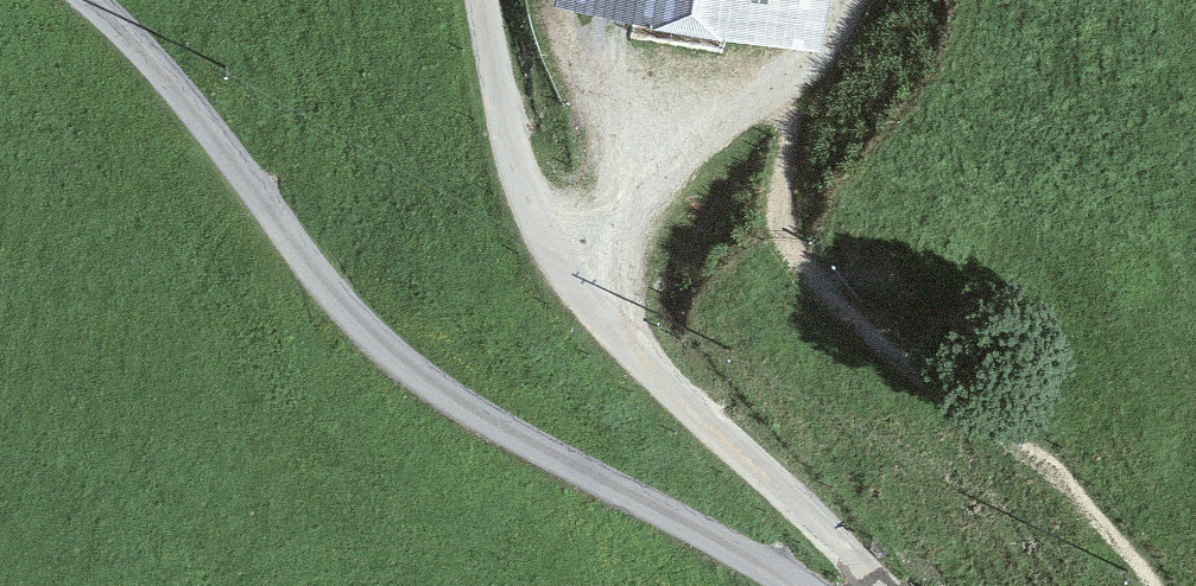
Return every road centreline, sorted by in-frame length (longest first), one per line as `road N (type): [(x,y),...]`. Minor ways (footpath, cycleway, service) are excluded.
road 1 (track): [(800,585),(469,409),(375,340),(292,244),(181,87),(97,0)]
road 2 (unclassified): [(875,585),(608,322),(527,176),(489,0)]

